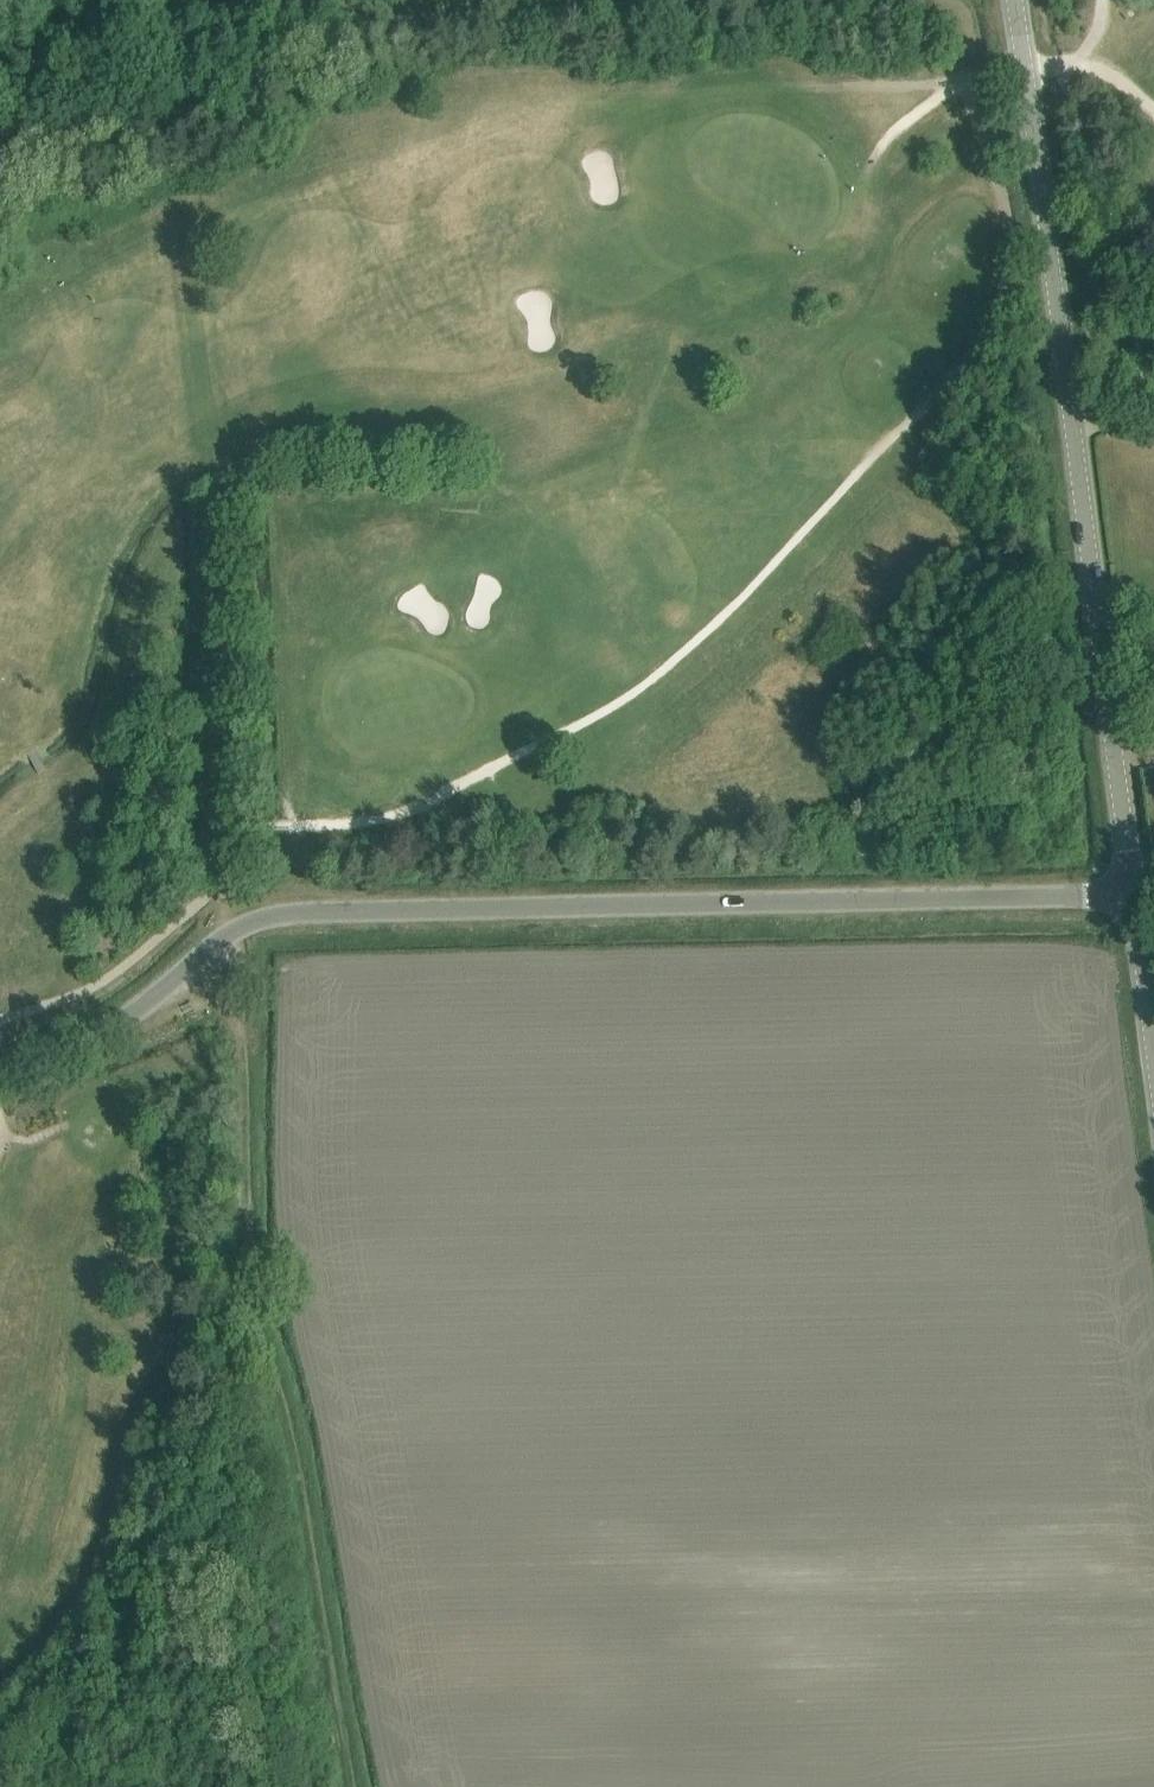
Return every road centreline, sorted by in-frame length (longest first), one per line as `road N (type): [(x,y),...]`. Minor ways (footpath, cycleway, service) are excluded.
road 1 (unclassified): [(0,1071),(130,1016),(219,939),(250,922),(289,913),(1131,894)]
road 2 (unclassified): [(1131,894),(1017,0)]
road 3 (unclassified): [(1153,1079),(1131,894)]

